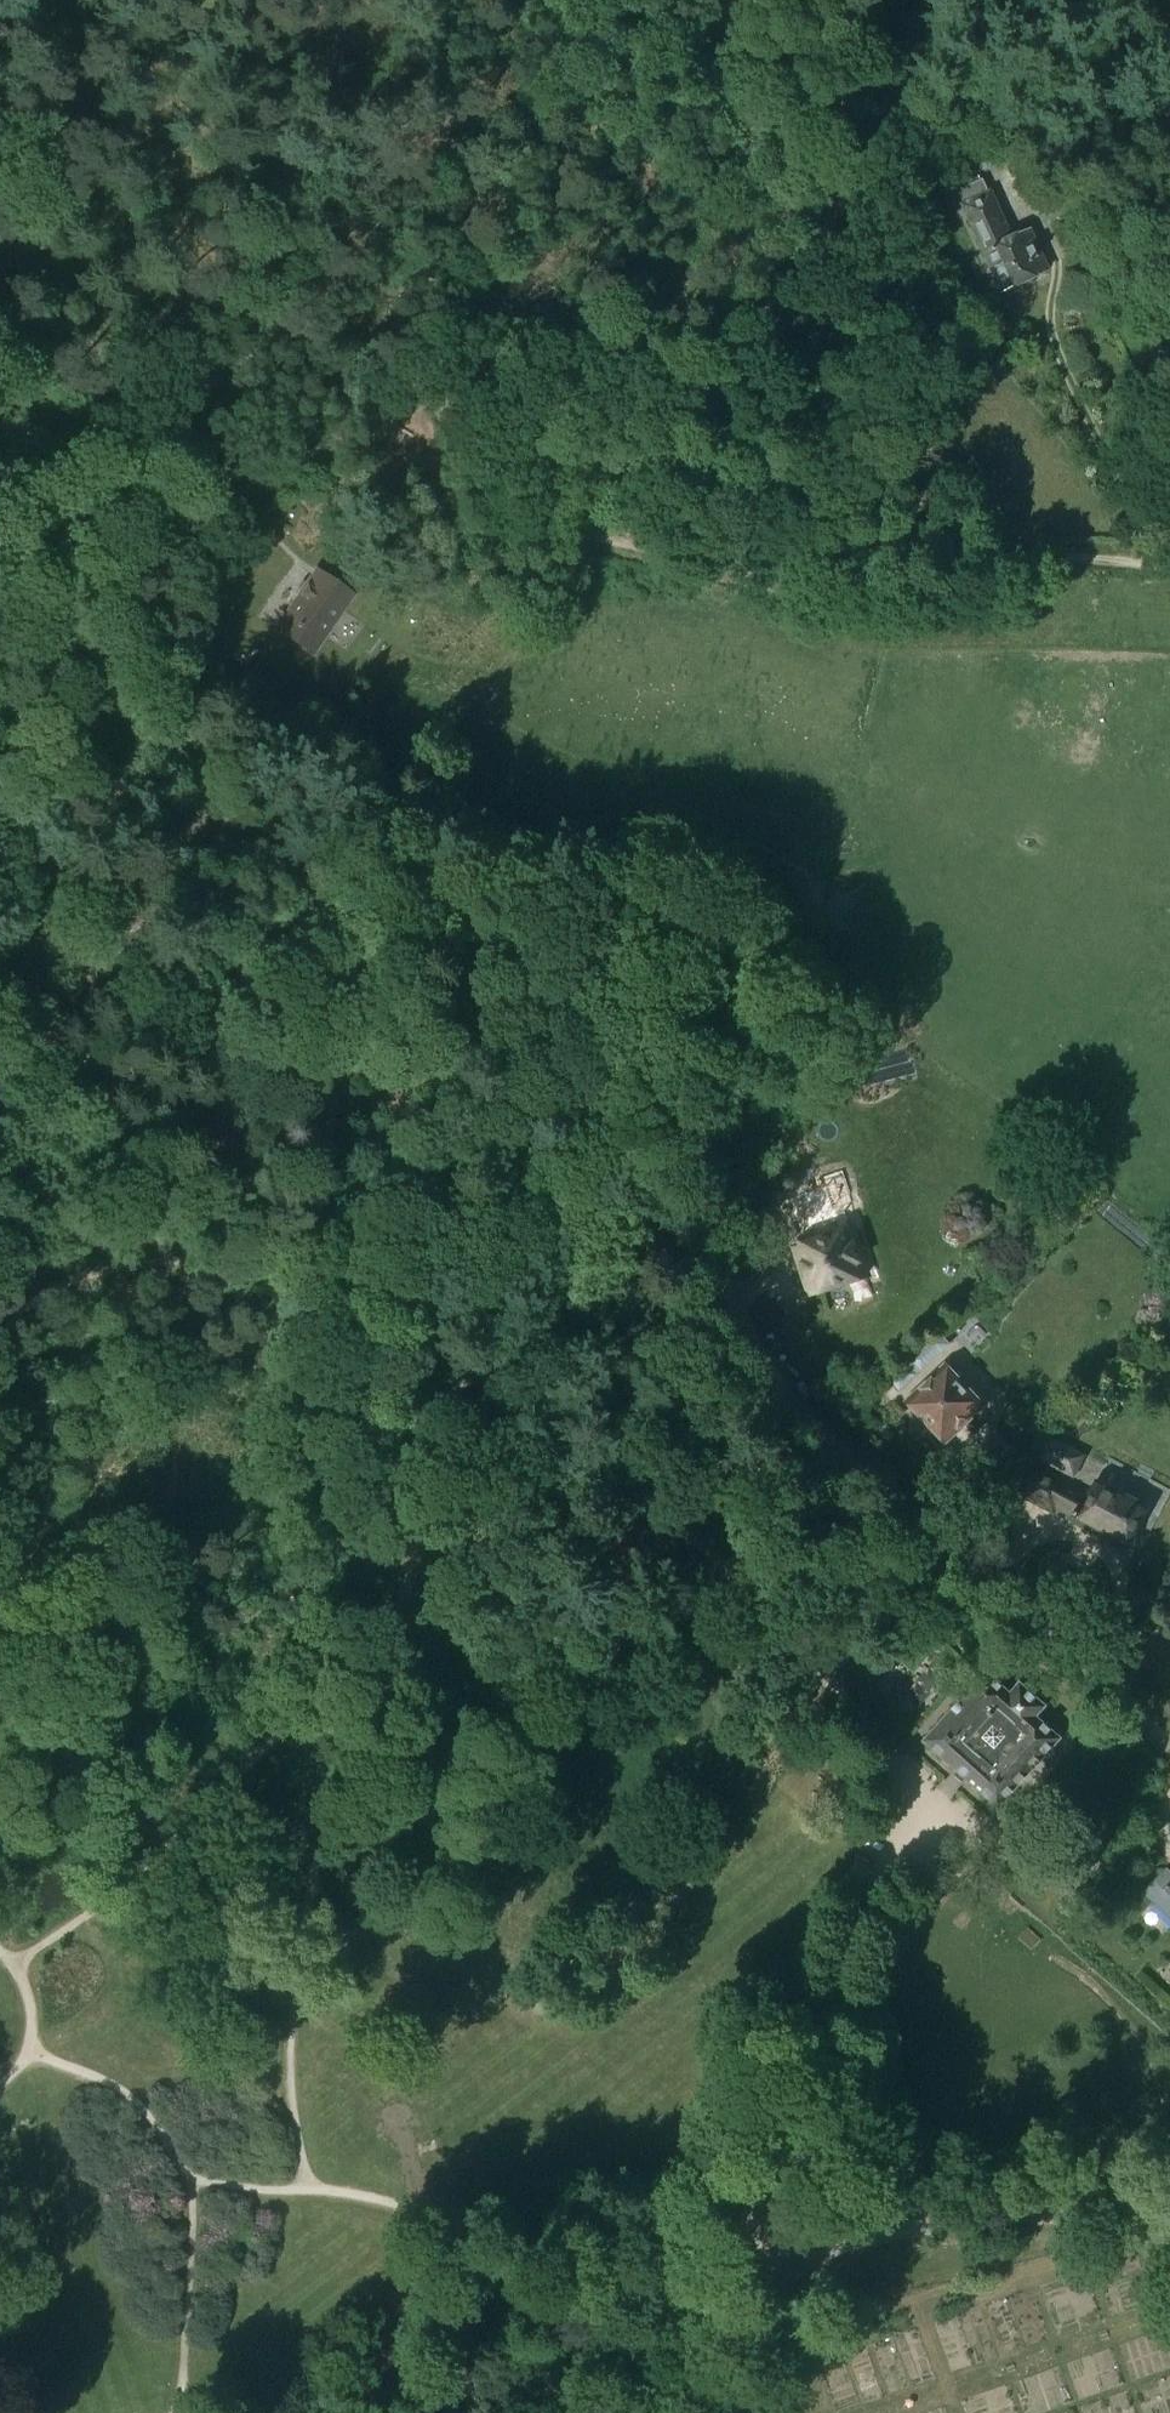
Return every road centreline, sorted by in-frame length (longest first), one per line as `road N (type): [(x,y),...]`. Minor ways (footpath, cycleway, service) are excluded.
road 1 (residential): [(1169,1748),(780,1389),(644,1157)]
road 2 (track): [(936,1810),(740,1581),(579,1444),(420,1339)]
road 3 (track): [(0,1037),(144,908),(268,860),(220,822),(148,676)]
road 4 (unclassified): [(644,1157),(566,1015),(486,935),(420,900),(268,860)]
road 5 (track): [(0,343),(148,676)]

